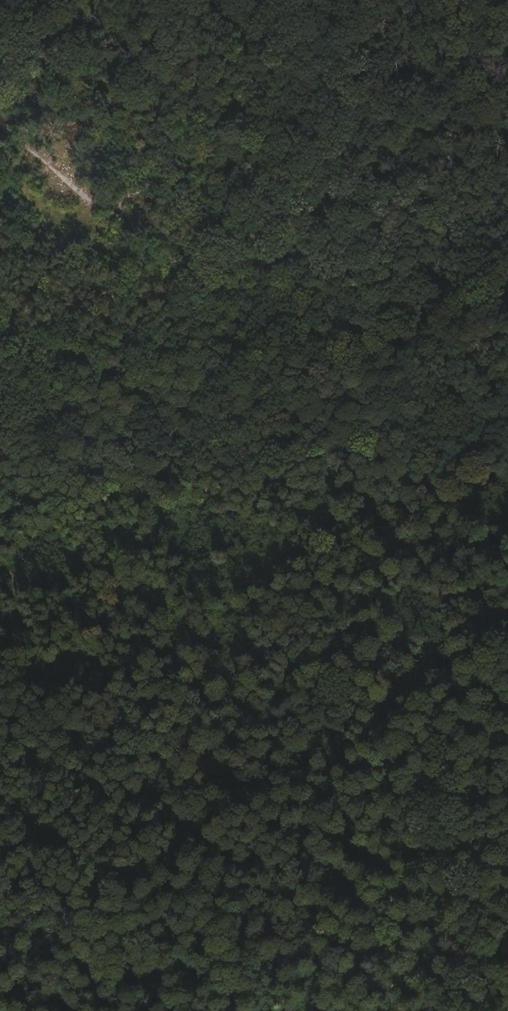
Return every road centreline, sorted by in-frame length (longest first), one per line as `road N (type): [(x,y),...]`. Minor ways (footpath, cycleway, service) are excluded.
road 1 (track): [(0,344),(93,366),(149,364),(254,341),(383,359),(507,348)]
road 2 (track): [(171,0),(162,156)]

